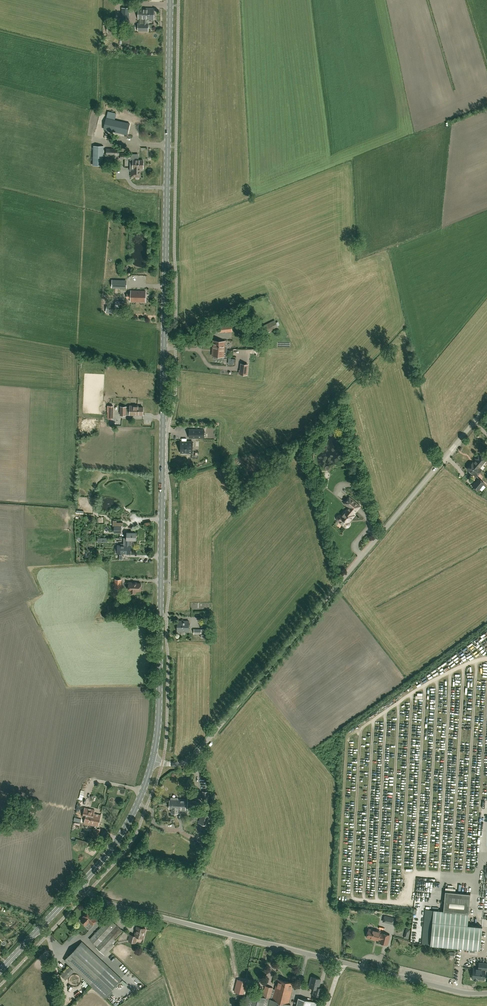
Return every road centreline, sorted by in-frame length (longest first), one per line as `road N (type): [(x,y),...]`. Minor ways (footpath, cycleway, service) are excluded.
road 1 (secondary): [(153,760),(171,0)]
road 2 (unclassified): [(486,406),(196,757),(153,760)]
road 3 (unclassified): [(486,993),(109,904),(81,885)]
road 4 (secondary): [(81,885),(125,828),(153,760)]

